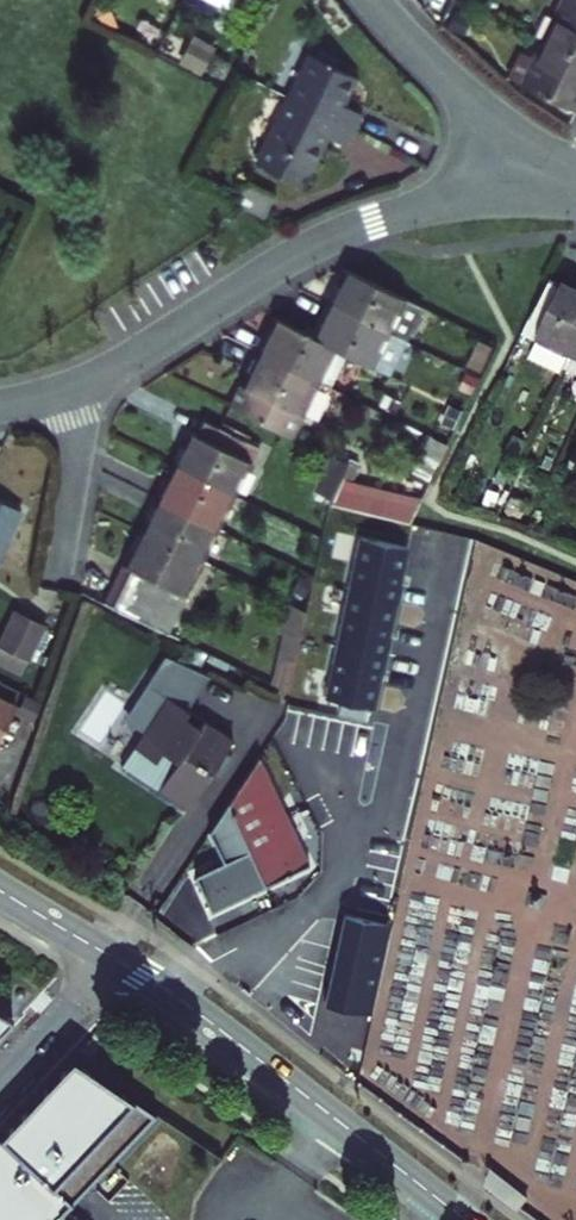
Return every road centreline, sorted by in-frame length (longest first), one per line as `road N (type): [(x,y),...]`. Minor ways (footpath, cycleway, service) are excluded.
road 1 (secondary): [(0,890),(170,992),(469,1219)]
road 2 (residential): [(564,172),(410,206),(324,236),(67,385)]
road 3 (residential): [(564,172),(465,91),(372,0)]
road 4 (residential): [(67,385),(77,438),(58,567)]

